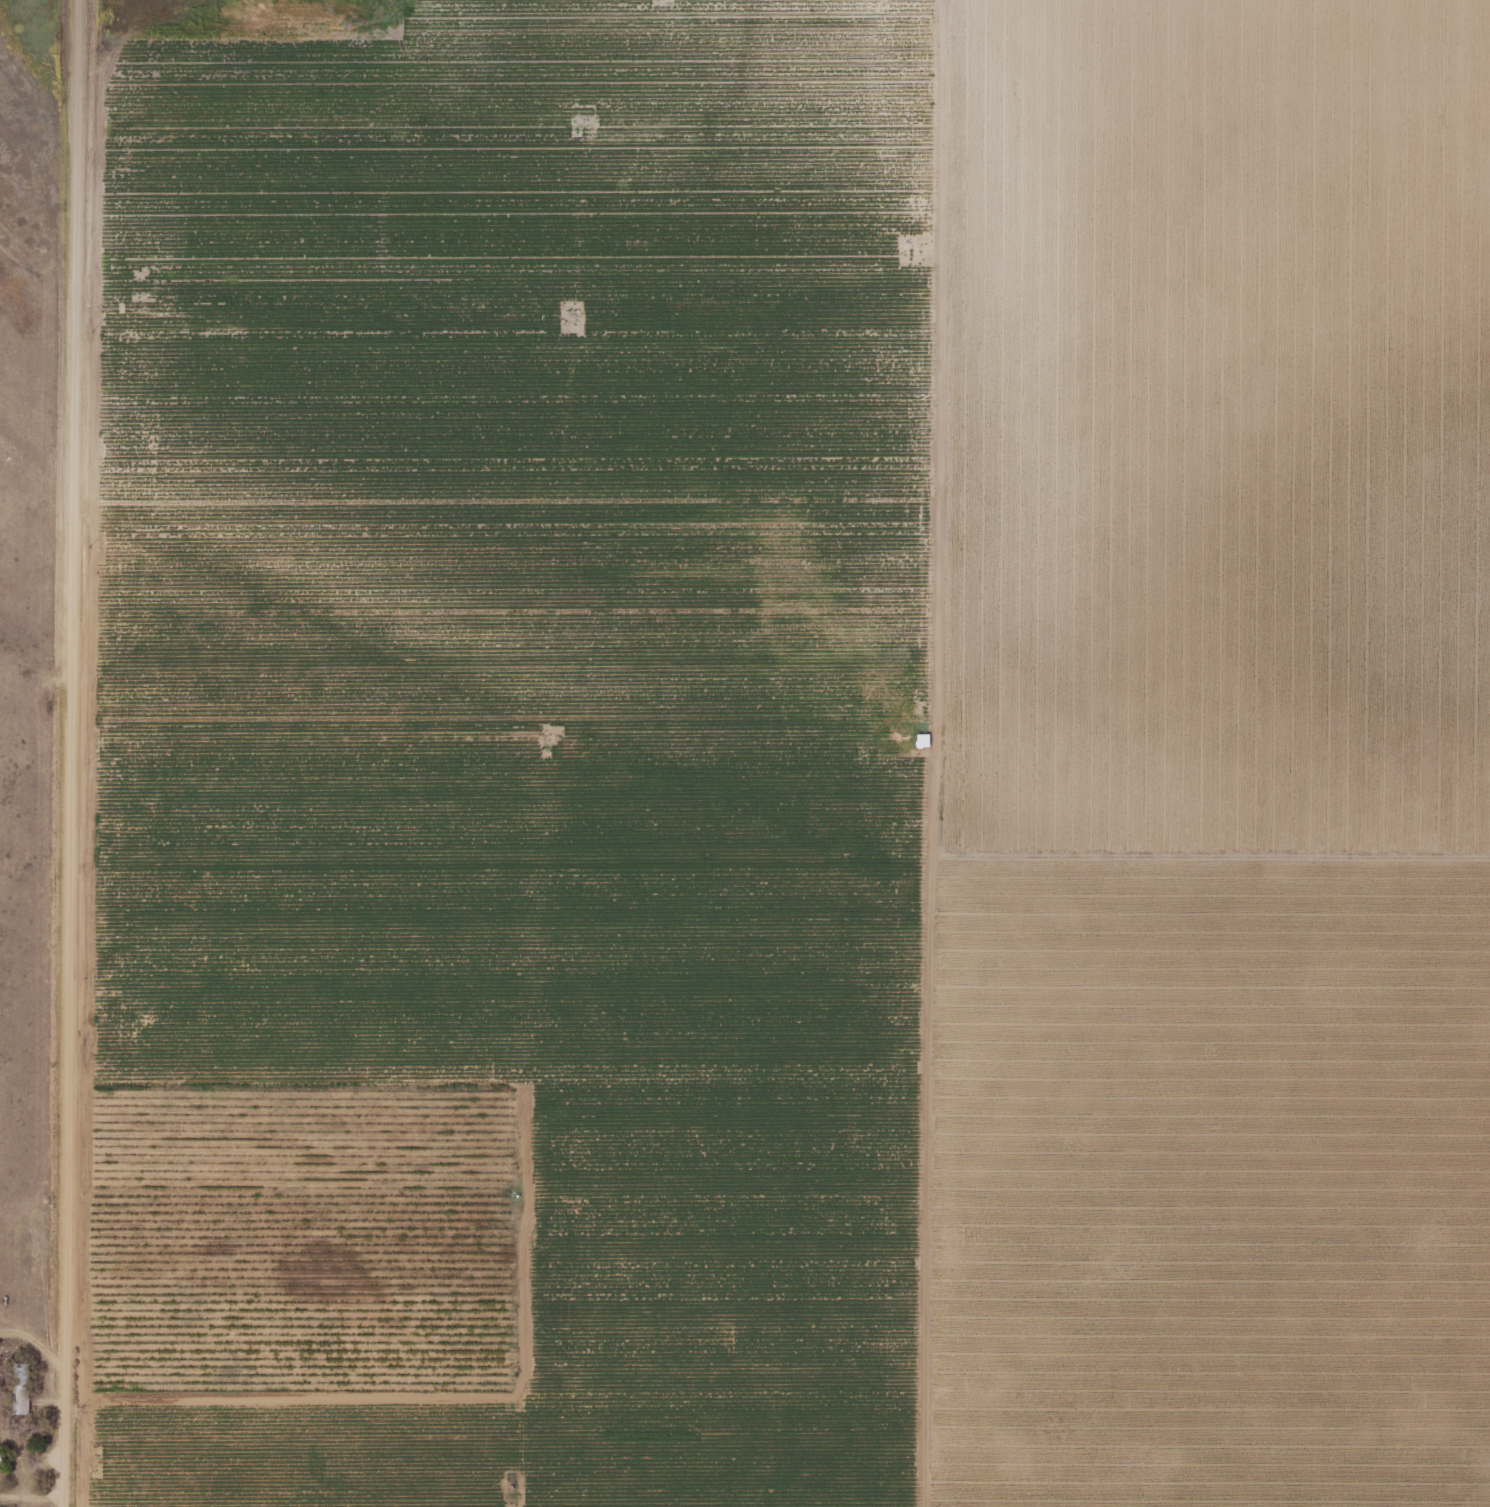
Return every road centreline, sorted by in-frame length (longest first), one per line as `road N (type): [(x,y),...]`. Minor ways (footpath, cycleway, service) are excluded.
road 1 (residential): [(67,1506),(79,0)]

